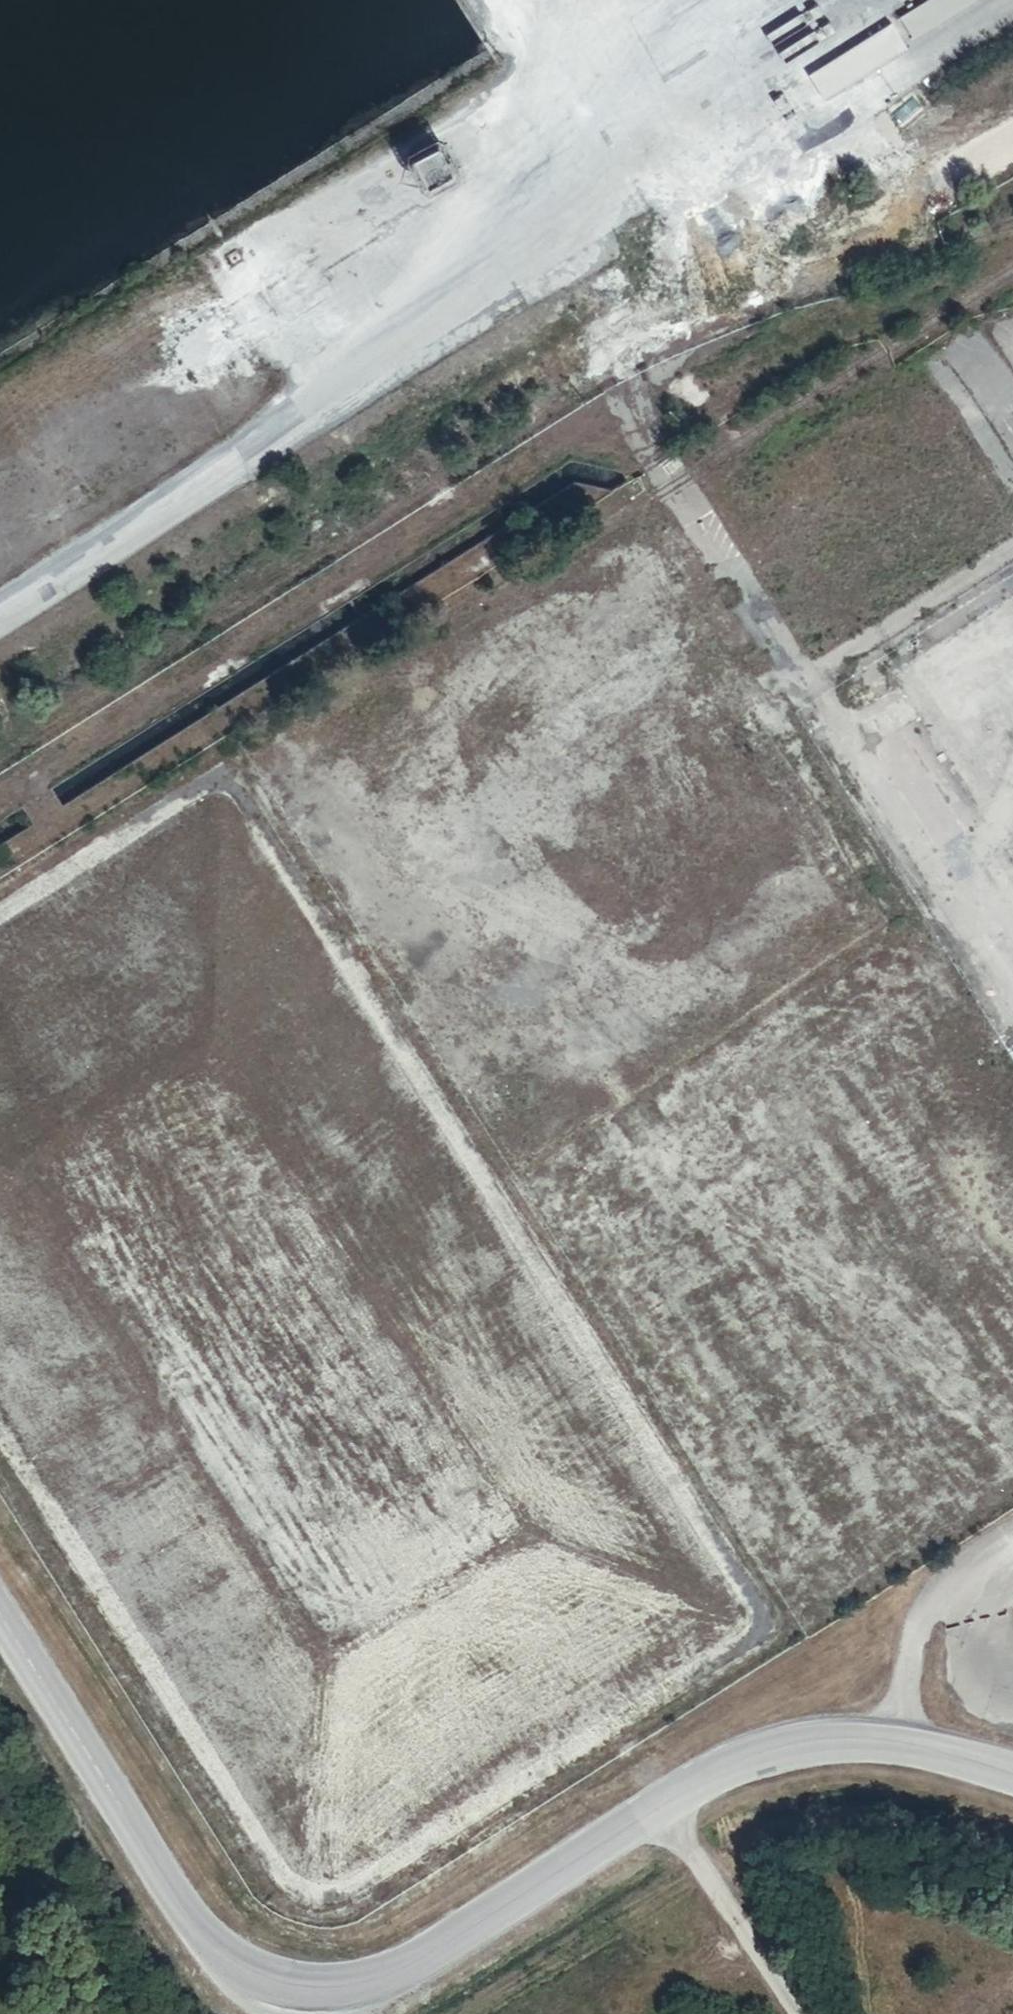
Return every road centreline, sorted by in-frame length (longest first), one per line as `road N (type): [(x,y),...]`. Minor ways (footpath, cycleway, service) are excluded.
road 1 (unclassified): [(0,1616),(183,1908),(221,1952),(266,1984),(313,1986),(403,1962),(722,1767),(824,1740),(891,1742),(1012,1780)]
road 2 (track): [(658,1806),(797,2013)]

